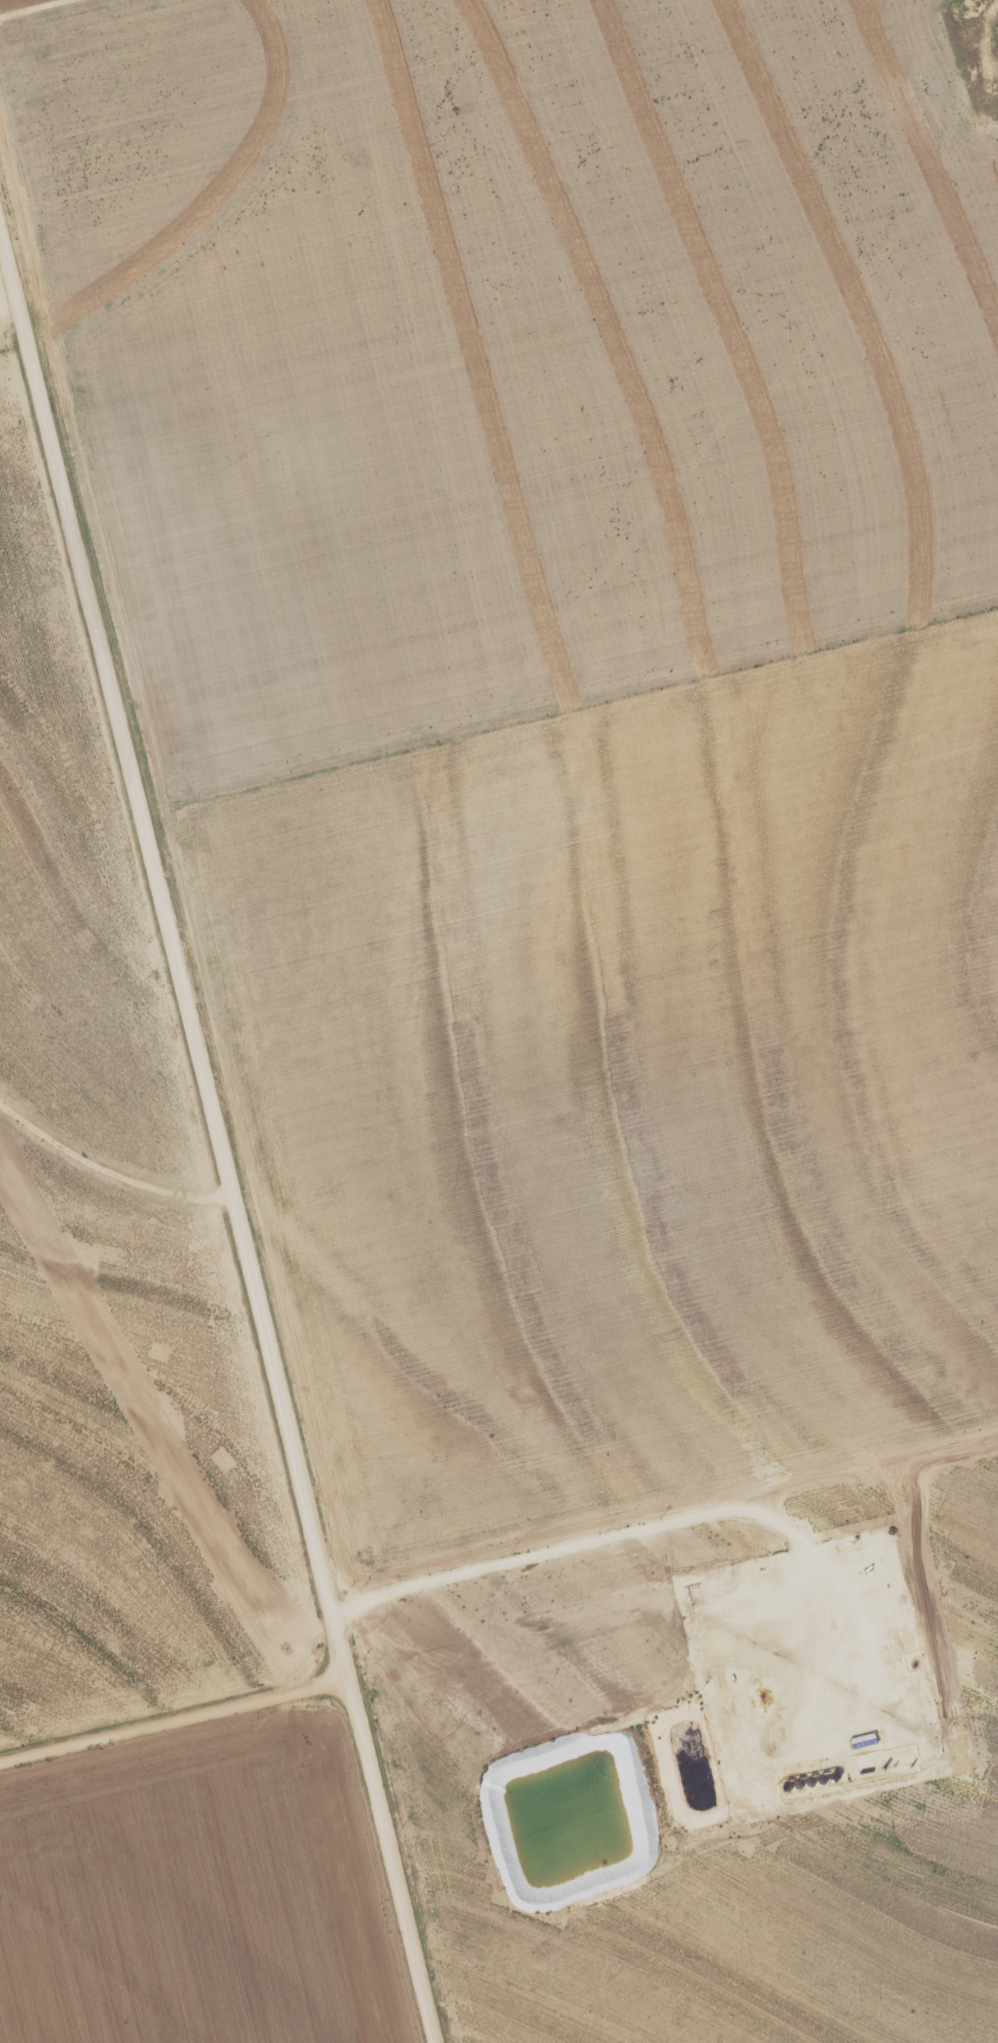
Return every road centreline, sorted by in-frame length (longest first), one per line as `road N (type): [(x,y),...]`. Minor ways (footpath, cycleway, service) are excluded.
road 1 (residential): [(440,2042),(0,214)]
road 2 (residential): [(341,1627),(997,1468)]
road 3 (residential): [(0,1761),(353,1677)]

